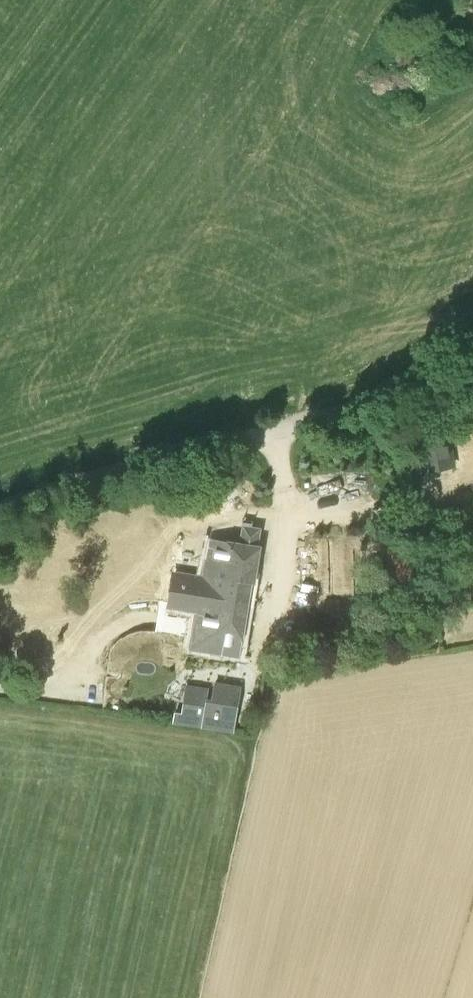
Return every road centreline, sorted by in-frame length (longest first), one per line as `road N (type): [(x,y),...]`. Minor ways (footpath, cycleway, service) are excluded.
road 1 (track): [(324,415),(0,505)]
road 2 (track): [(472,374),(324,415)]

